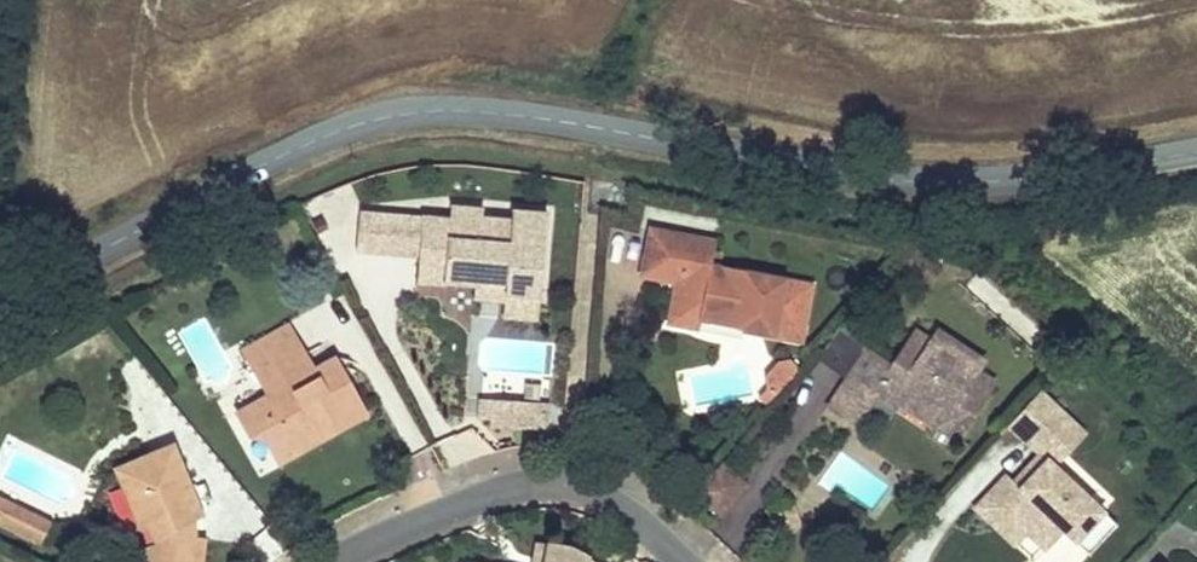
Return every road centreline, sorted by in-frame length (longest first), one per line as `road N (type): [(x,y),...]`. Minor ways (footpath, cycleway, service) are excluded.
road 1 (tertiary): [(1196,154),(983,183),(906,182),(524,116),(422,113),(370,122),(272,162),(0,311)]
road 2 (residential): [(680,561),(607,502),(526,487),(341,561)]

